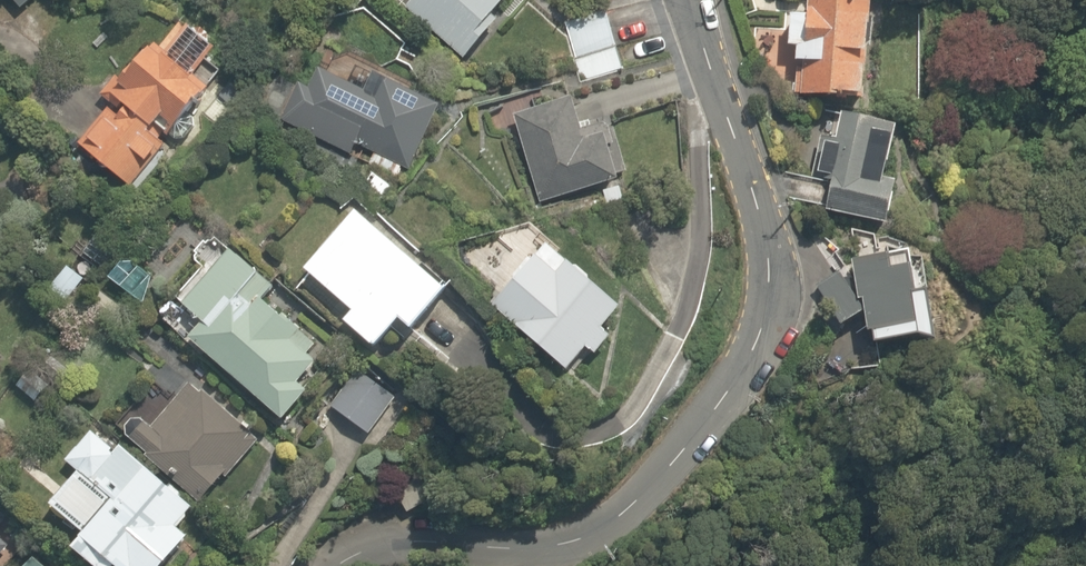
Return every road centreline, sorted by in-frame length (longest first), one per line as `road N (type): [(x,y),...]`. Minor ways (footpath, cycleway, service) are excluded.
road 1 (residential): [(688,0),(762,266),(762,316),(745,368),(707,427),(581,551),(534,557),(417,540),(375,544),(334,565)]

